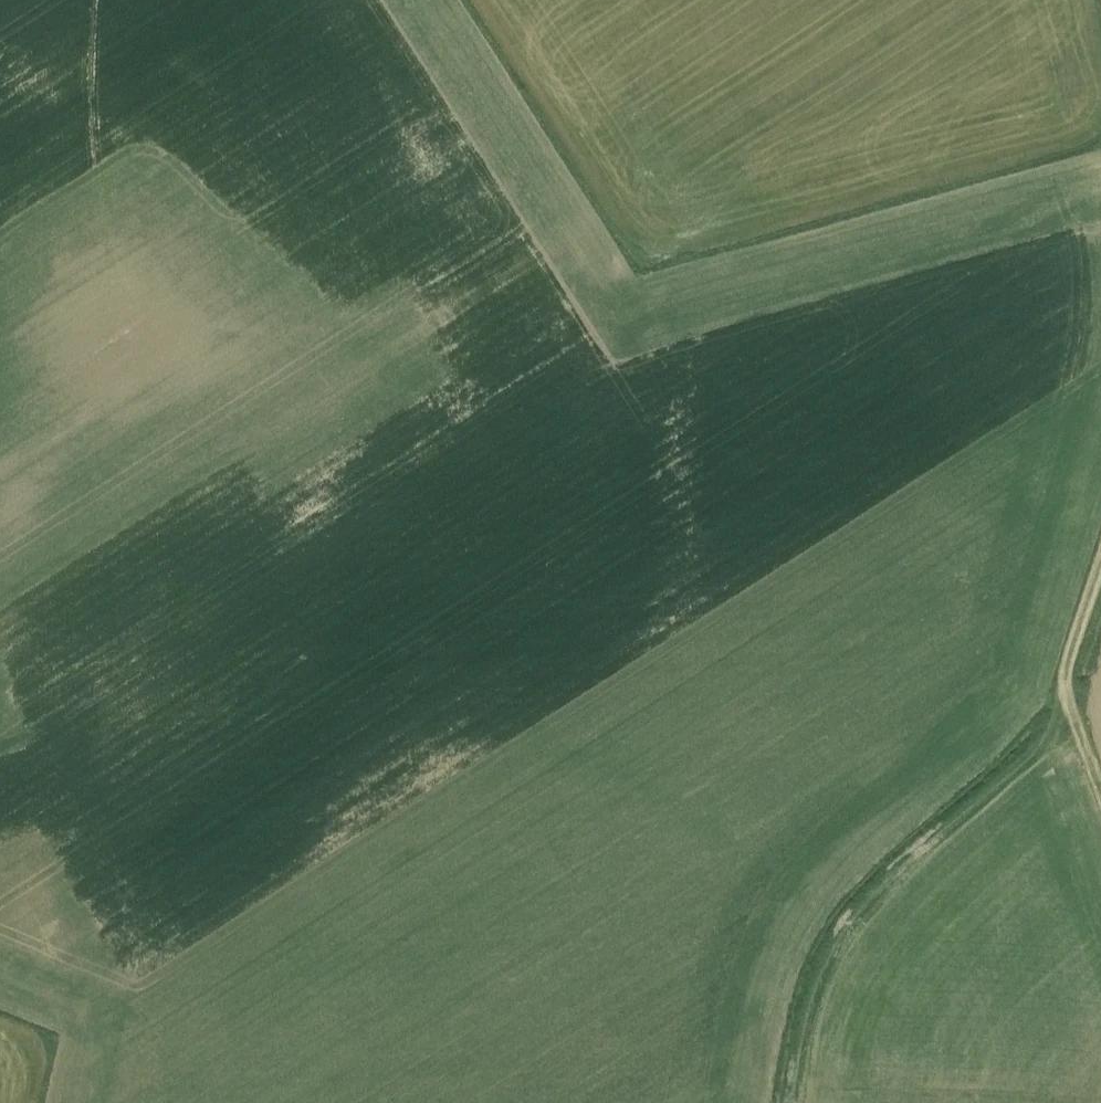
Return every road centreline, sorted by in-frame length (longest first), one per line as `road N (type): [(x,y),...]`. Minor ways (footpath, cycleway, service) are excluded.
road 1 (track): [(1100,556),(1065,689),(1100,790)]

